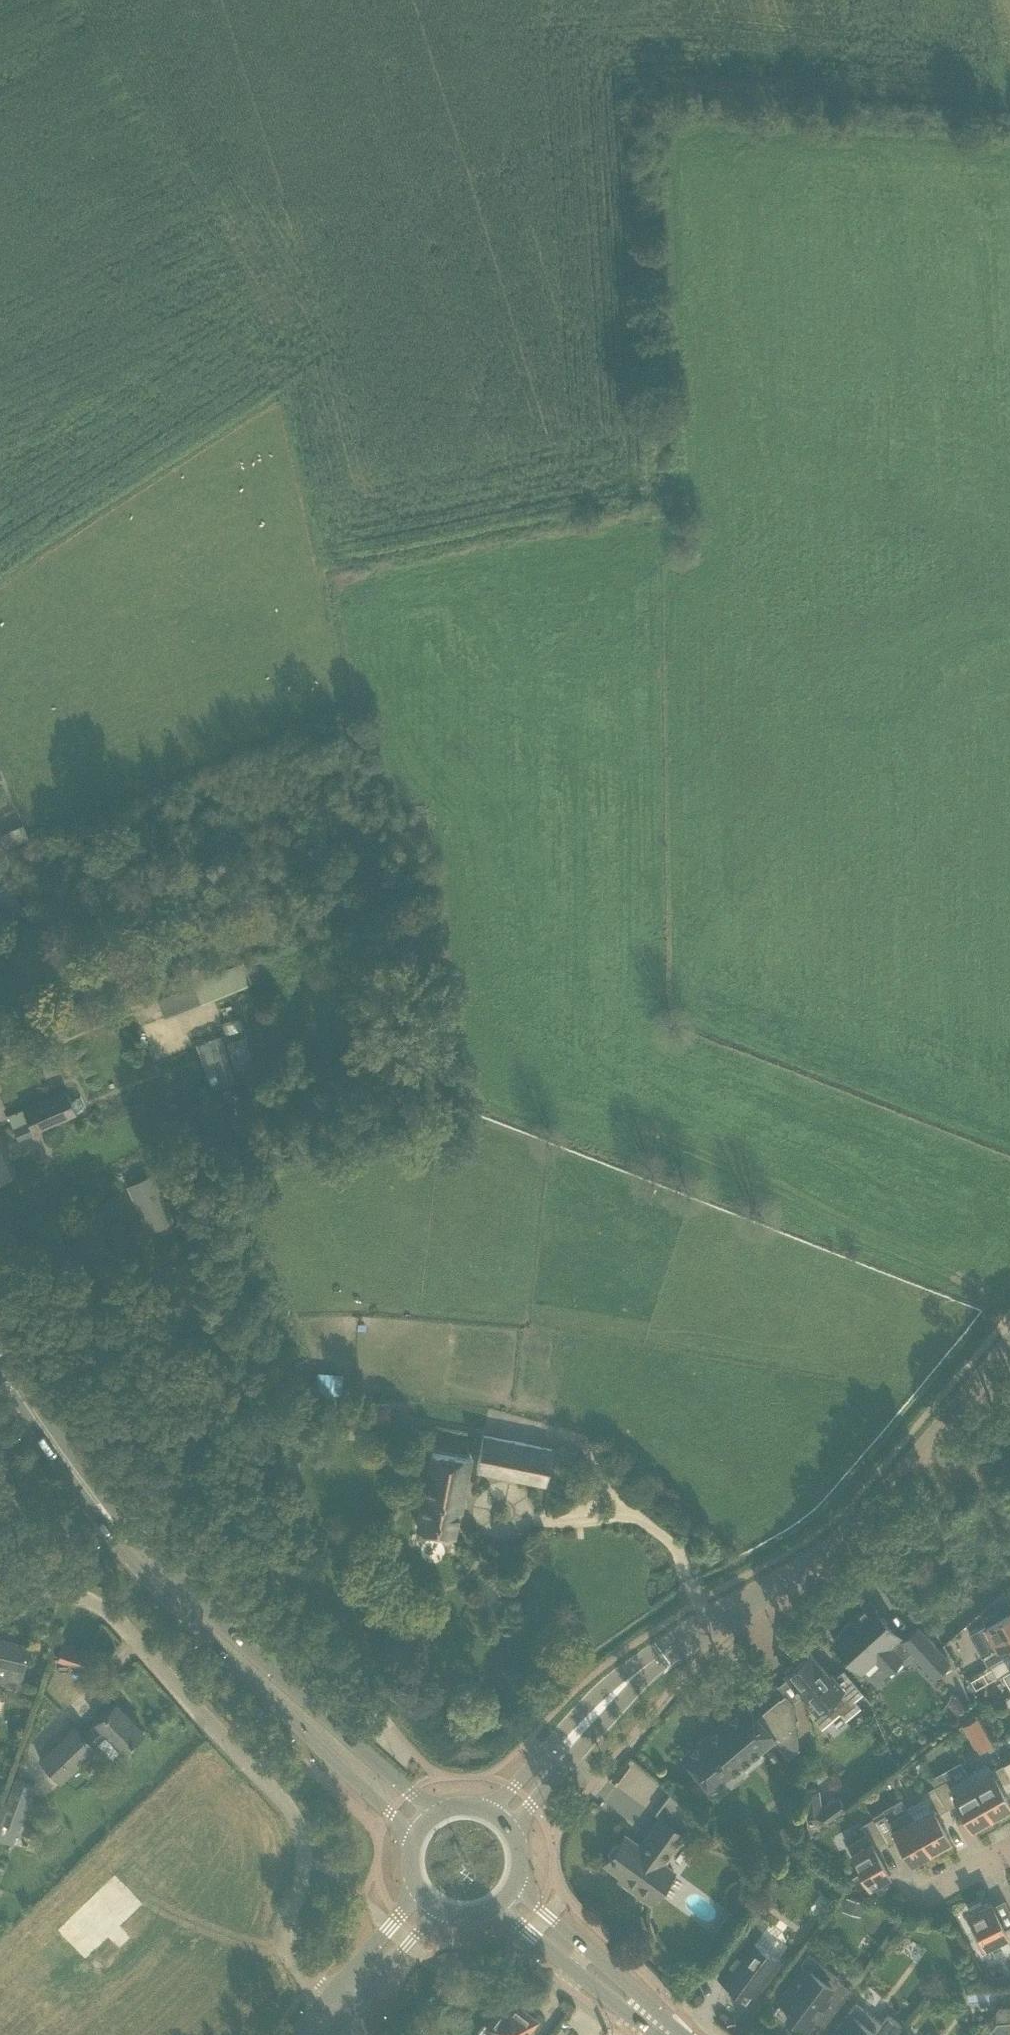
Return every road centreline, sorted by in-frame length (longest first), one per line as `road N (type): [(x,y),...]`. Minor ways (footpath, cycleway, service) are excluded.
road 1 (unclassified): [(328,2001),(287,1958),(285,1937),(306,1867),(291,1813),(111,1617),(0,1578)]
road 2 (unclassified): [(586,1719),(661,1655),(809,1564),(851,1528),(1009,1343)]
road 3 (secondary): [(443,1810),(409,1793),(151,1556),(129,1546)]
road 4 (secondary): [(129,1546),(138,1571),(412,1841)]
road 5 (secondary): [(129,1546),(0,1365)]
road 6 (tertiary): [(483,1912),(606,2000),(643,2013)]
road 7 (tertiary): [(643,2013),(515,1877)]
road 8 (secondary): [(415,1887),(400,1920),(328,2001)]
road 9 (secondary): [(345,2018),(443,1912)]
road 10 (unclassified): [(513,1838),(559,1775),(586,1719)]
road 11 (unclassified): [(586,1719),(485,1811)]

